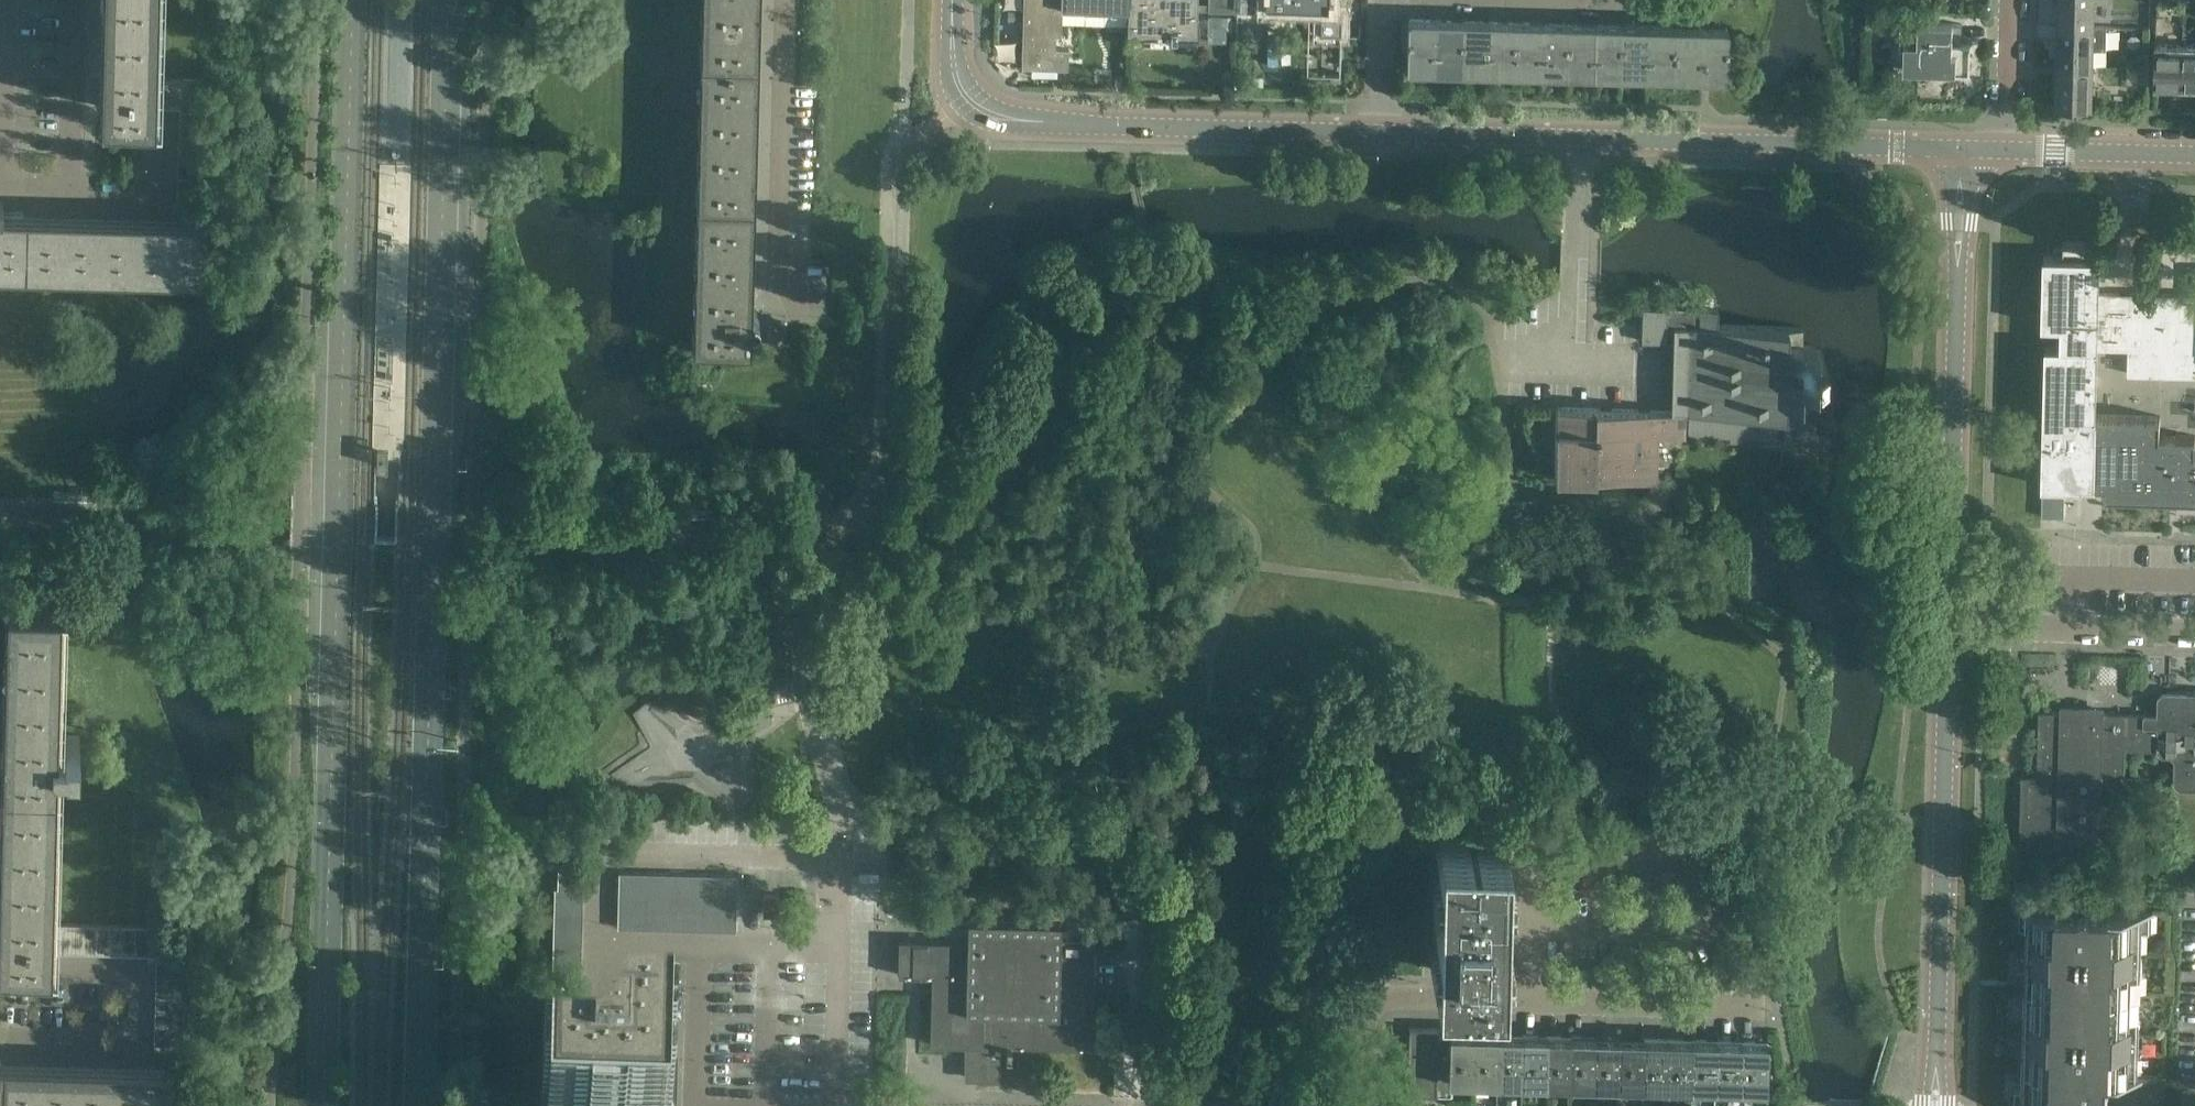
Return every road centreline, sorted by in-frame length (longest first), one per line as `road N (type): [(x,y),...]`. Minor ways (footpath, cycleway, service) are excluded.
road 1 (secondary): [(354,0),(325,1105)]
road 2 (secondary): [(423,1105),(450,0)]
road 3 (unclassified): [(1959,147),(1382,134)]
road 4 (unclassified): [(1382,134),(989,117),(958,89),(952,0)]
road 5 (unclassified): [(1944,636),(1959,147)]
road 6 (unclassified): [(1934,1105),(1944,636)]
road 7 (unclassified): [(1396,1105),(1398,1016),(1408,1009),(1753,1019)]
road 8 (residential): [(787,0),(782,325)]
road 9 (unclassified): [(2194,635),(2066,629),(1944,636)]
road 10 (unclassified): [(2006,148),(2194,153)]
road 11 (residential): [(2006,148),(2009,0)]
road 12 (residential): [(1382,134),(1386,0)]
road 13 (unclassified): [(133,1042),(0,1038)]

